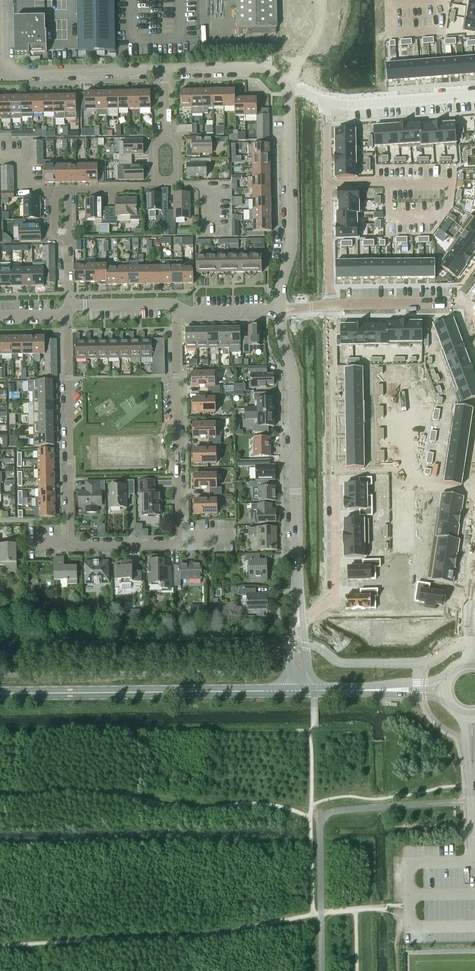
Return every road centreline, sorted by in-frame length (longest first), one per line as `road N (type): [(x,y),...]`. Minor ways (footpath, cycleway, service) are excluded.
road 1 (residential): [(176,314),(182,544),(70,546),(66,315)]
road 2 (residential): [(299,616),(333,603),(331,306)]
road 3 (residential): [(278,311),(293,375),(299,616)]
road 4 (secondary): [(0,694),(299,693)]
road 5 (residential): [(163,70),(5,74),(6,0)]
road 6 (residential): [(303,91),(291,120),(292,245),(278,311)]
road 7 (residential): [(331,306),(325,126),(332,105)]
road 8 (residential): [(303,91),(269,69),(163,70)]
road 9 (residential): [(331,306),(448,305),(474,313)]
road 10 (residential): [(332,105),(474,98)]

